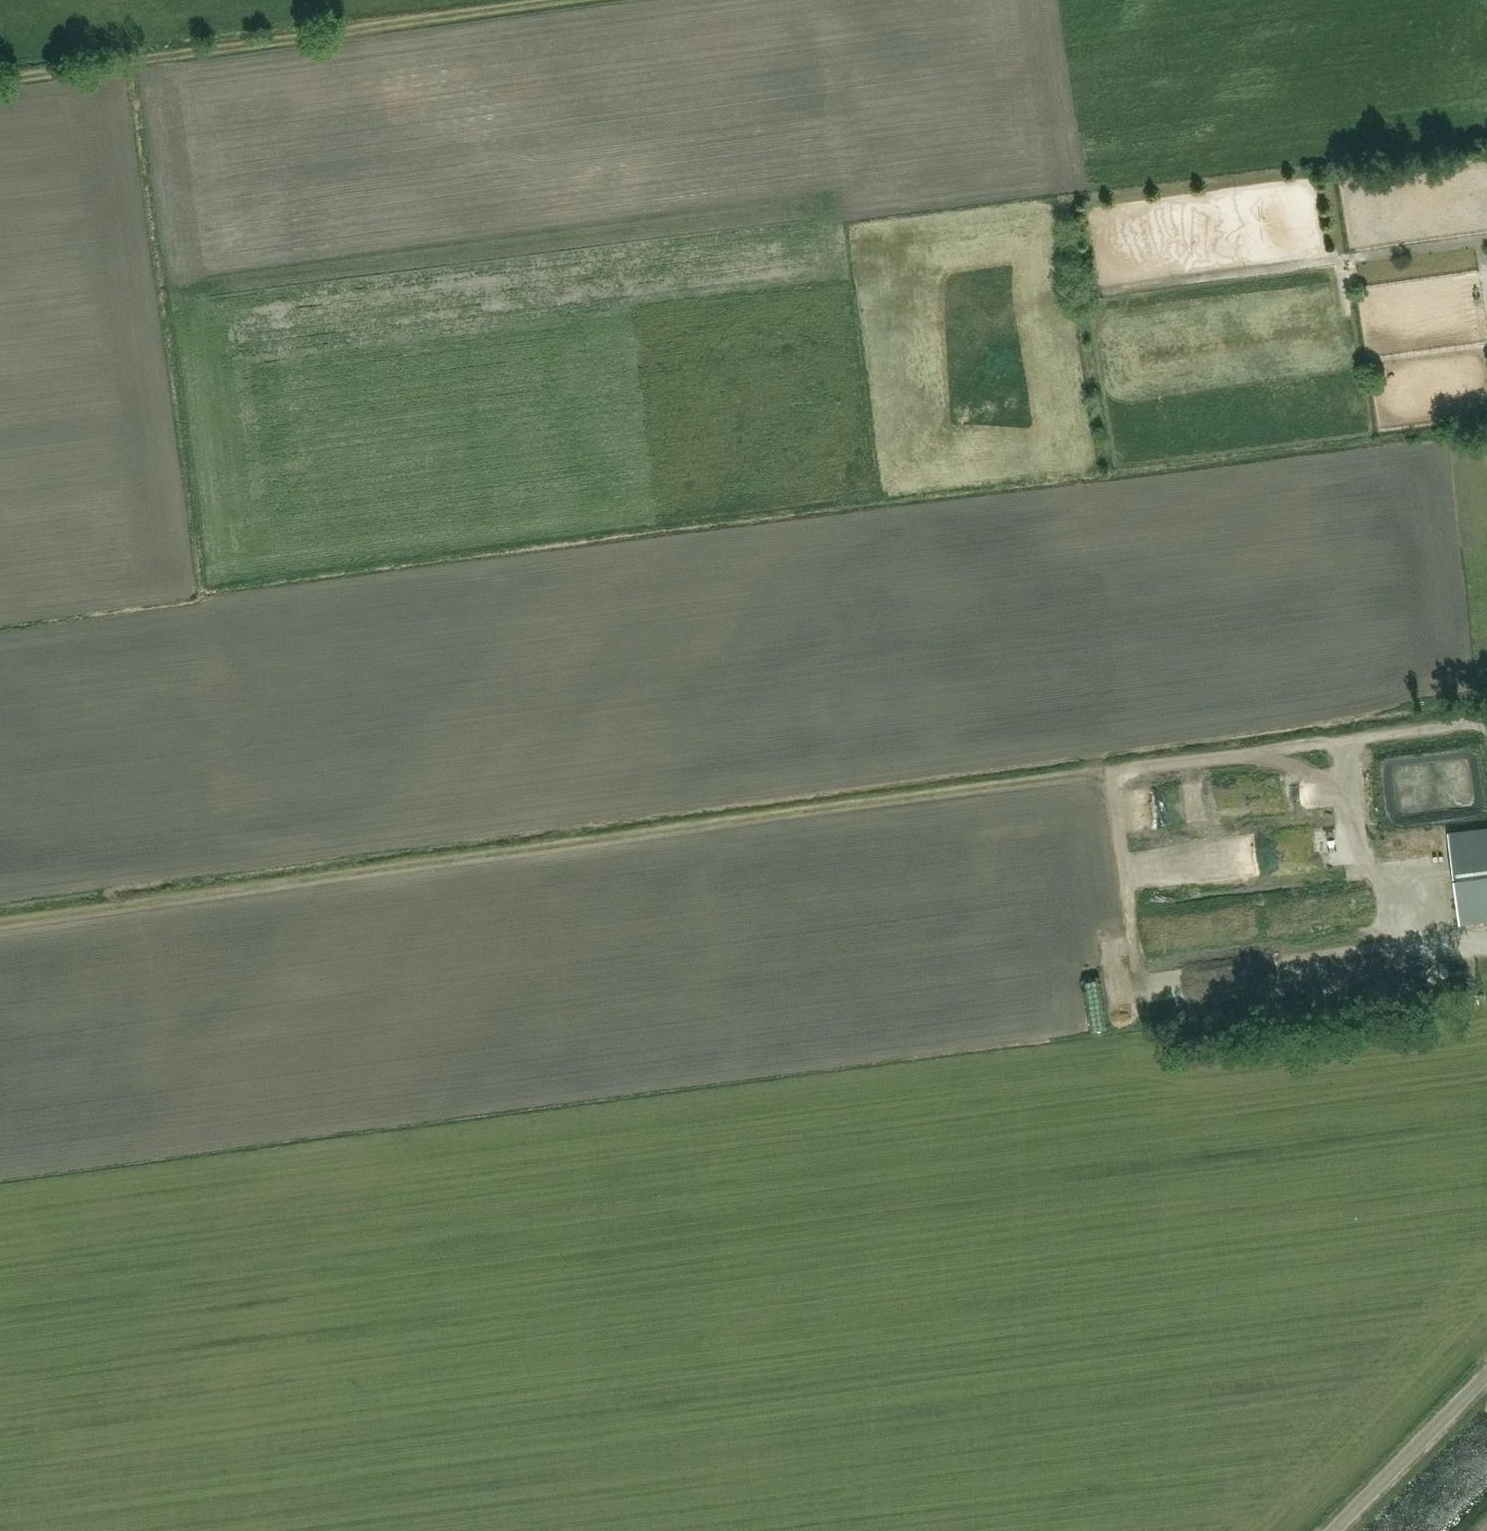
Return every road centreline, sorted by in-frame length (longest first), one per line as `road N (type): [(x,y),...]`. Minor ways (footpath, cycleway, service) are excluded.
road 1 (track): [(1355,736),(0,925)]
road 2 (unclassified): [(1334,1530),(1486,1375)]

